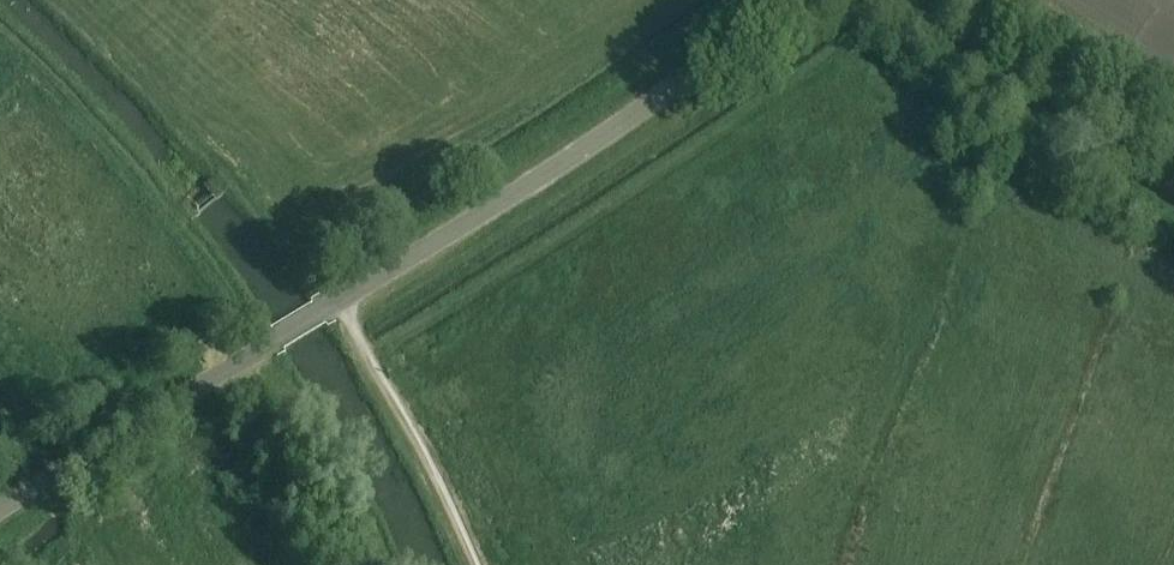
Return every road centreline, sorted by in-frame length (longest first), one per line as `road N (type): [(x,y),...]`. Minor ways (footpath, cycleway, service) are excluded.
road 1 (unclassified): [(0,511),(479,220),(650,106),(786,0)]
road 2 (track): [(50,0),(335,304)]
road 3 (track): [(259,351),(235,297),(172,216),(0,34)]
road 4 (track): [(875,0),(1173,201)]

